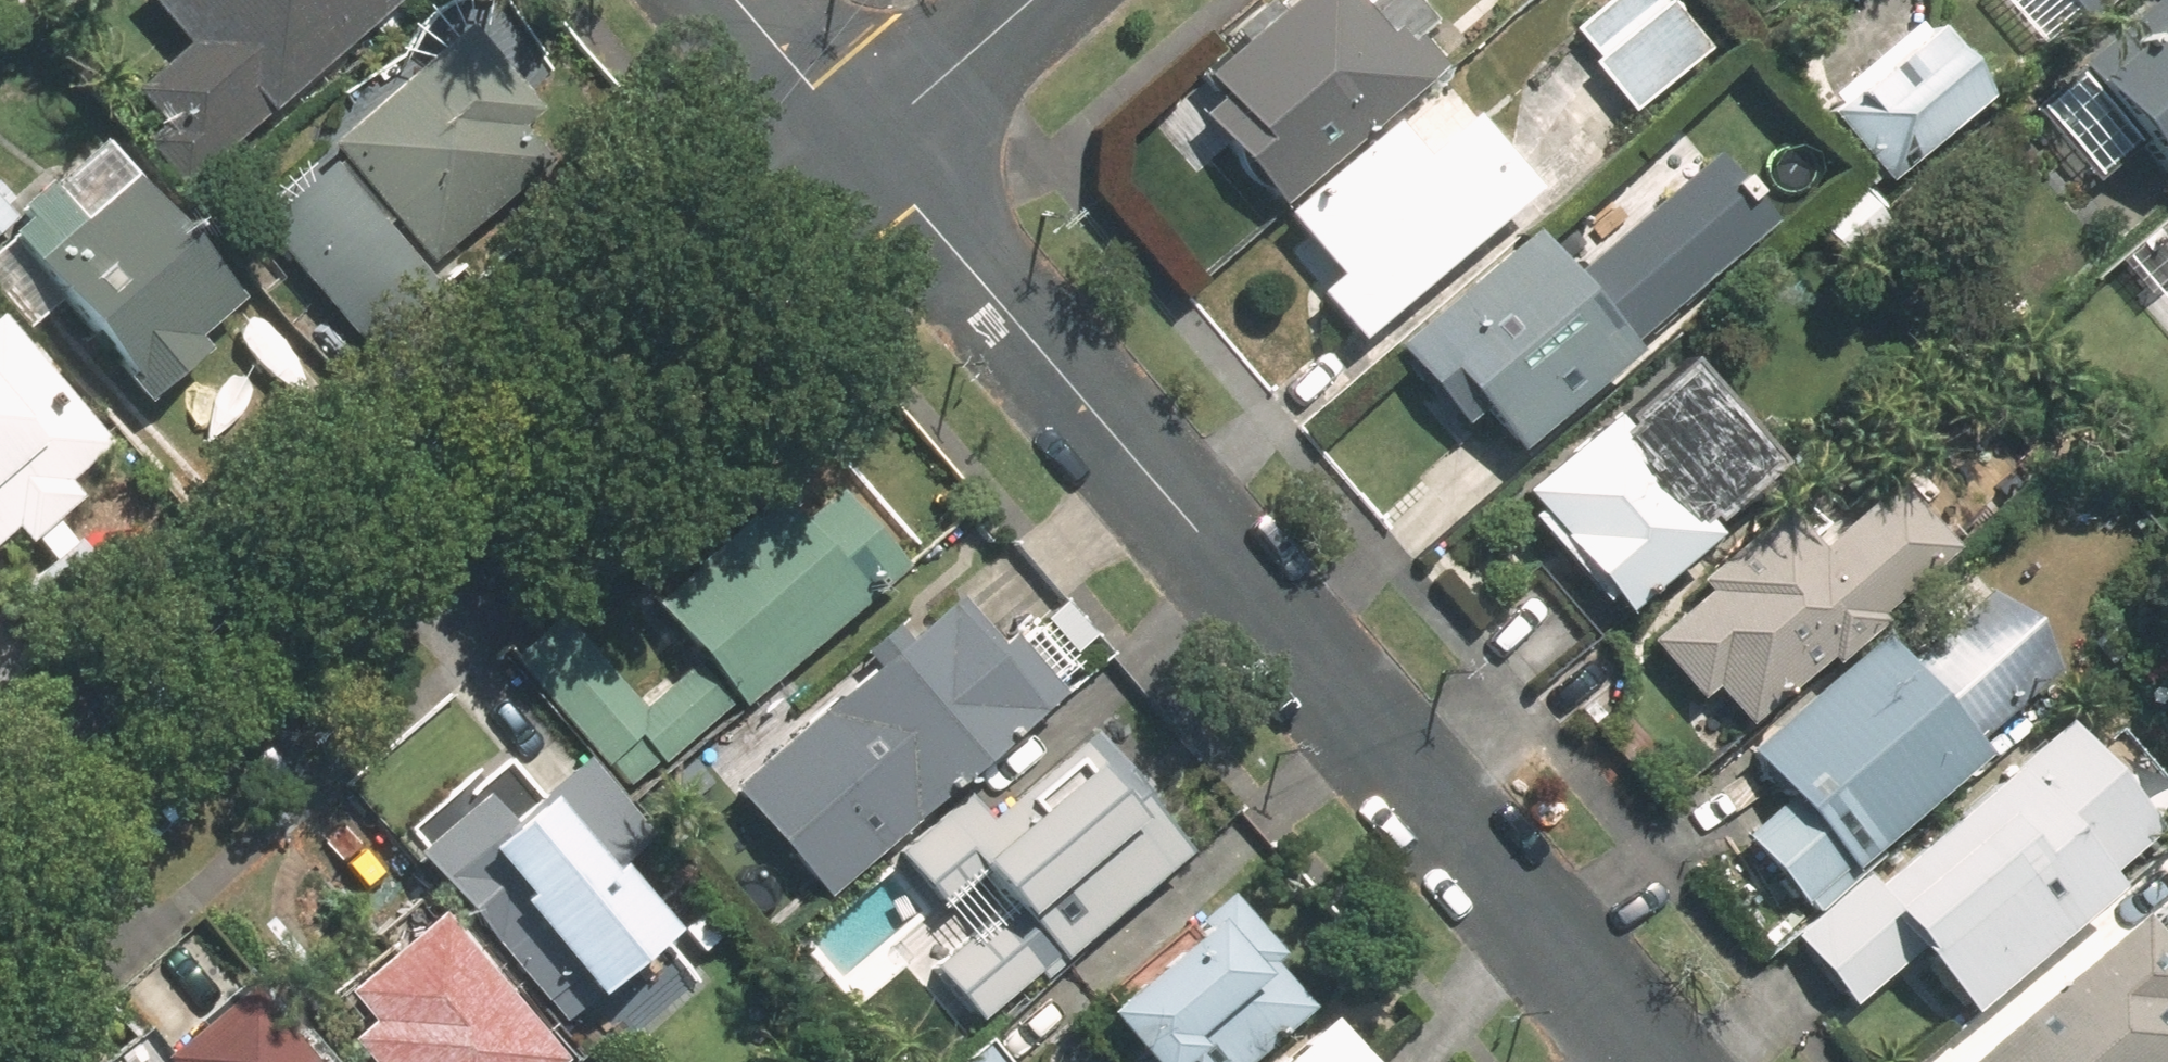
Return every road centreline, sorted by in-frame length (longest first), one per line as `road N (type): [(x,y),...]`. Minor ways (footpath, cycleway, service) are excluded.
road 1 (tertiary): [(1649,1061),(855,140)]
road 2 (residential): [(0,881),(855,140)]
road 3 (residential): [(855,140),(1019,0)]
road 4 (tertiary): [(855,140),(733,0)]

